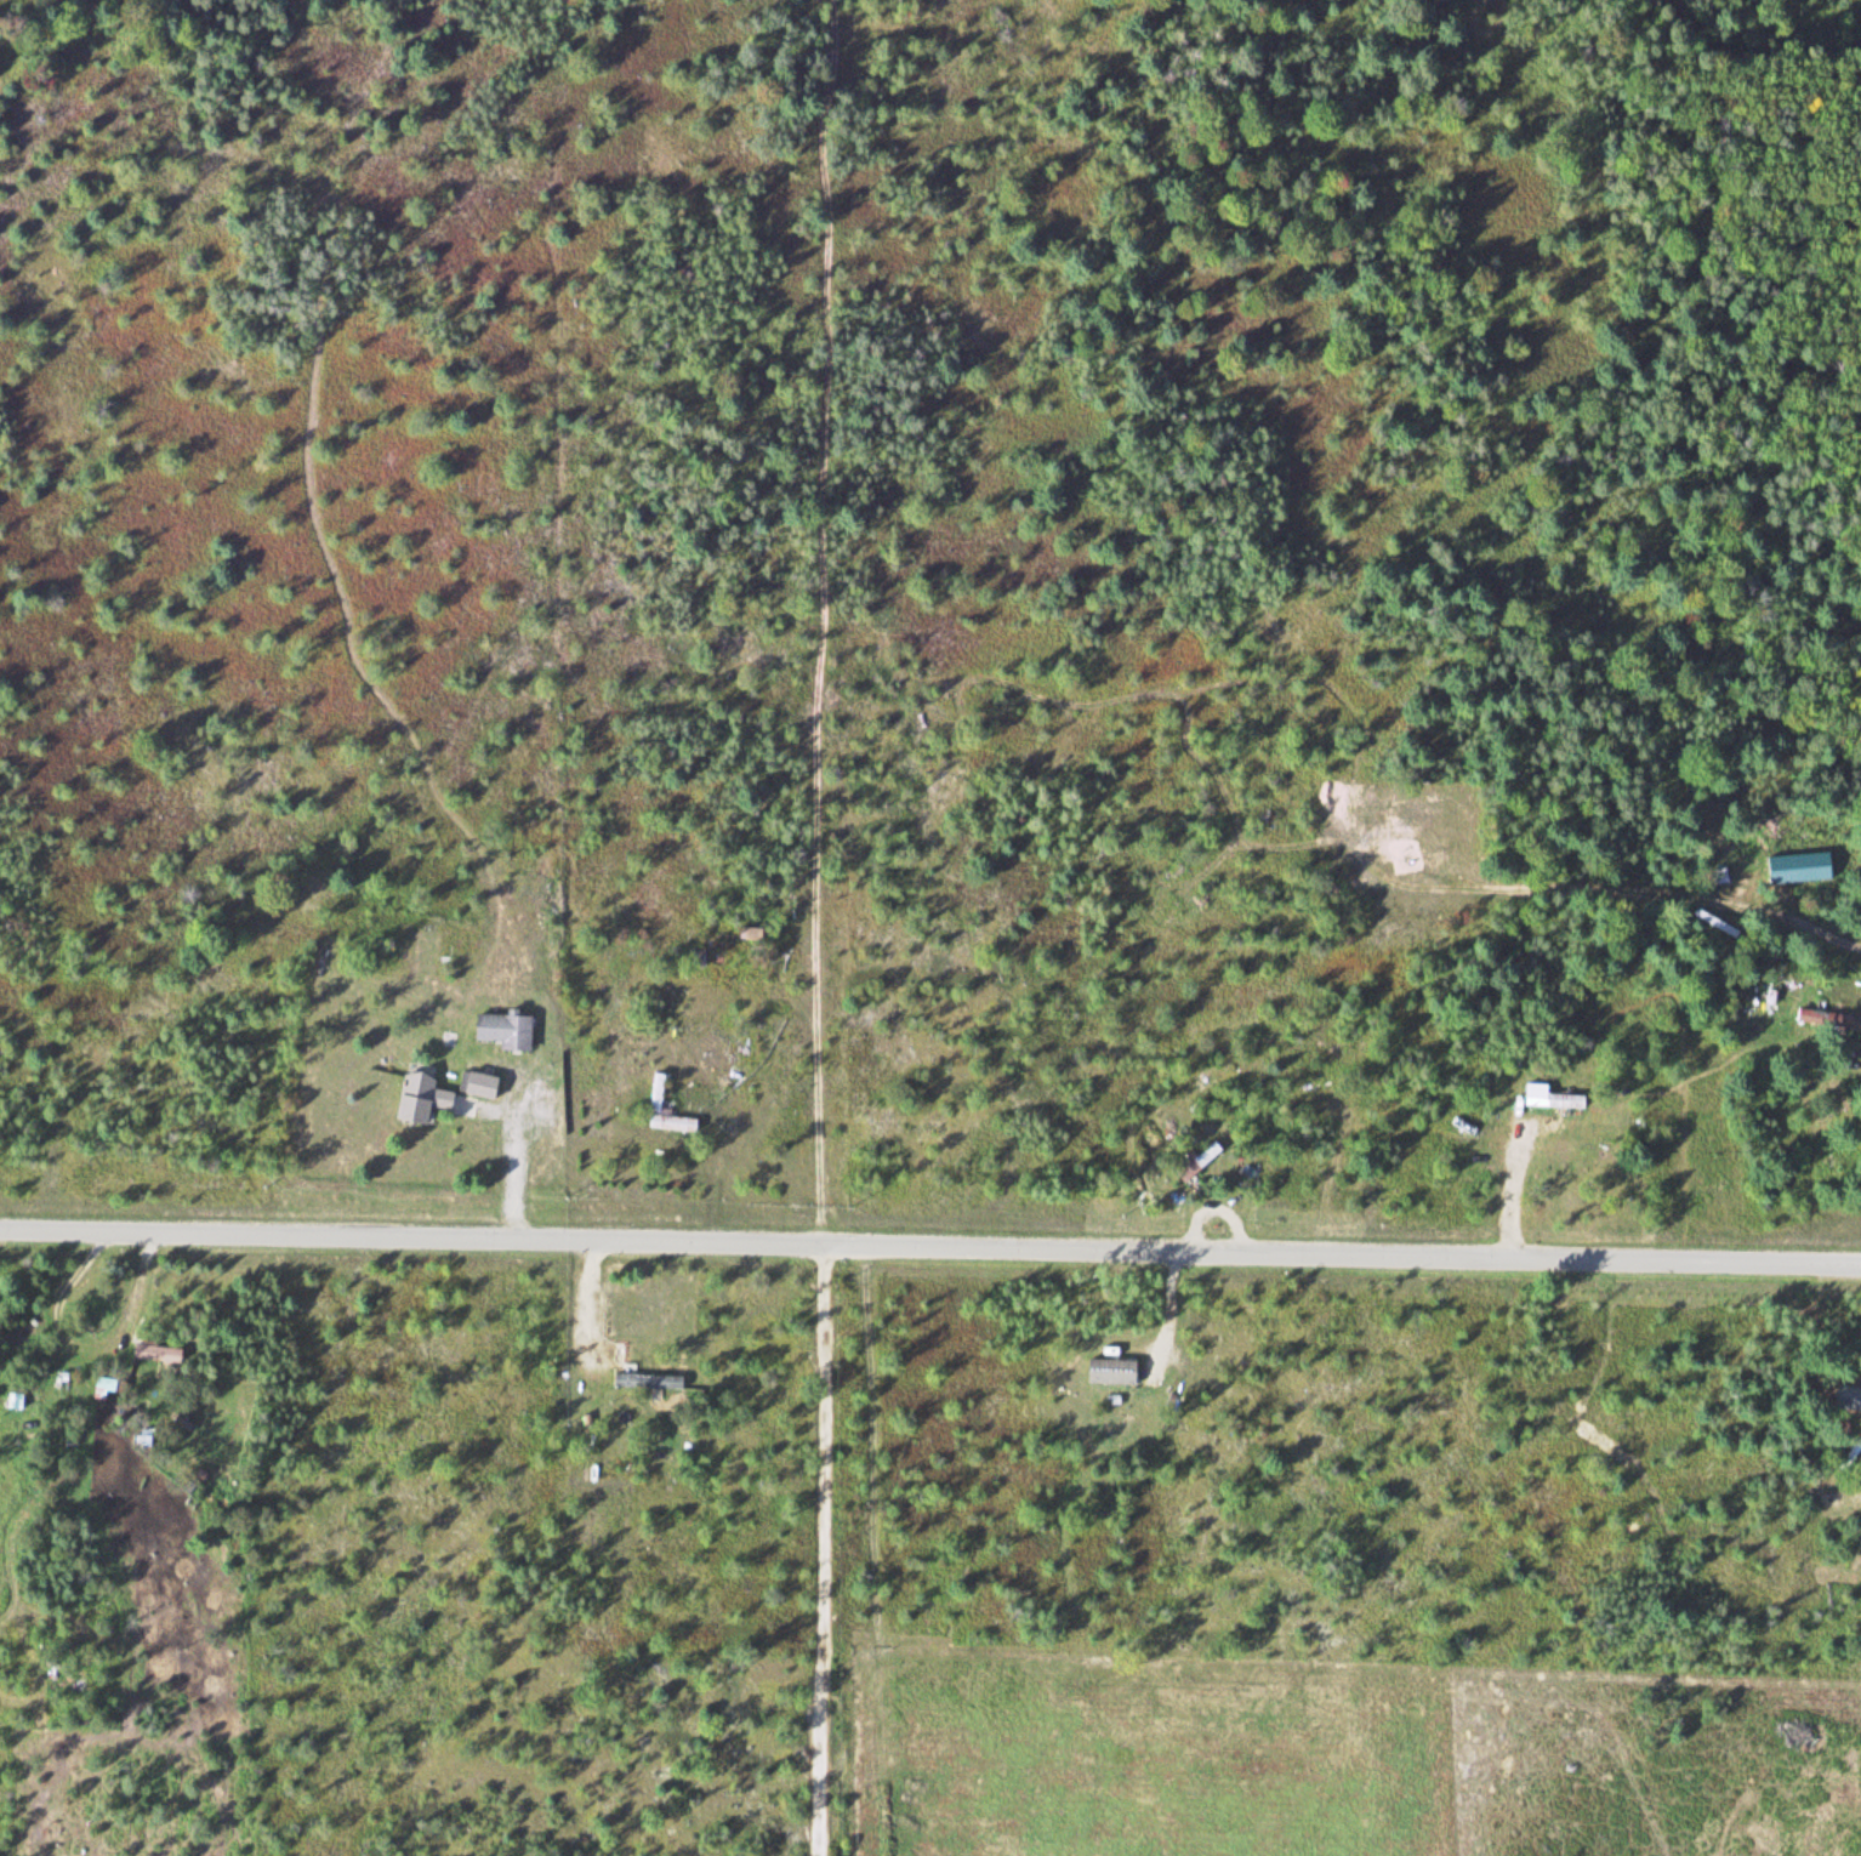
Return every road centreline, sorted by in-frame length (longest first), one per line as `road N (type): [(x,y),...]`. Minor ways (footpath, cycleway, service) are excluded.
road 1 (residential): [(1860,1270),(0,1237)]
road 2 (track): [(832,1249),(823,1626),(827,1855)]

